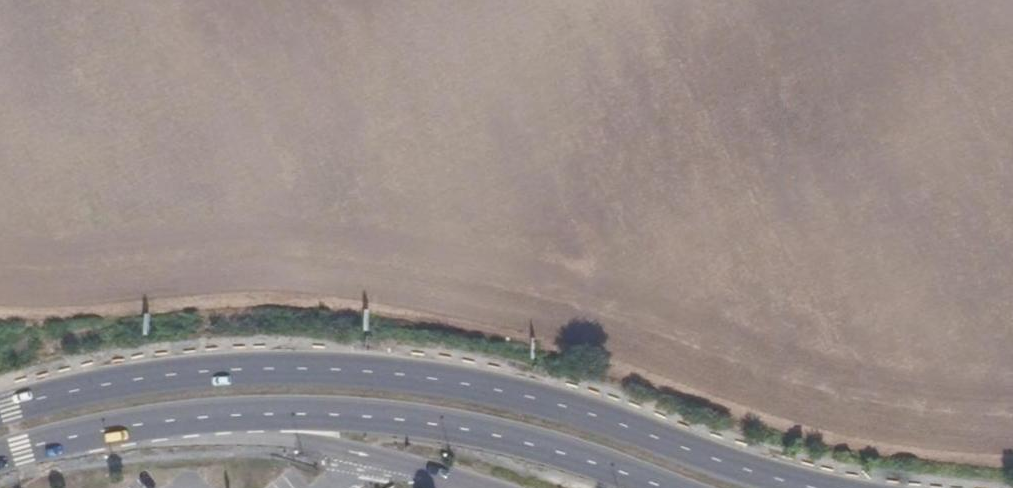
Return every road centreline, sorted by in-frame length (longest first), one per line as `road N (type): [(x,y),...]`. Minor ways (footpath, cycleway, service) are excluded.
road 1 (primary): [(811,487),(561,406),(400,375),(202,372),(0,411)]
road 2 (primary): [(0,456),(171,421),(336,415),(497,436),(664,487)]

